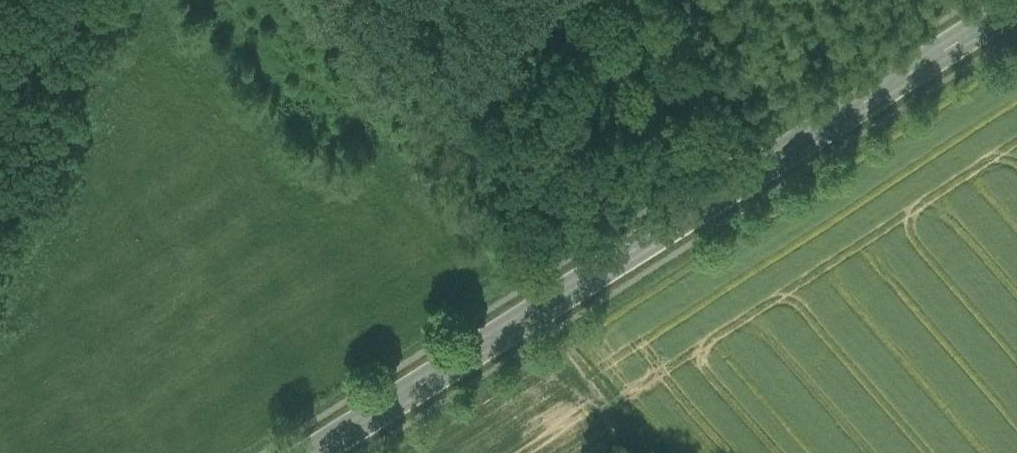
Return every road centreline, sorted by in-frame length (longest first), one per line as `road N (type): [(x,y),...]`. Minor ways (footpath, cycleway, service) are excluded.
road 1 (secondary): [(1016,3),(311,452)]

